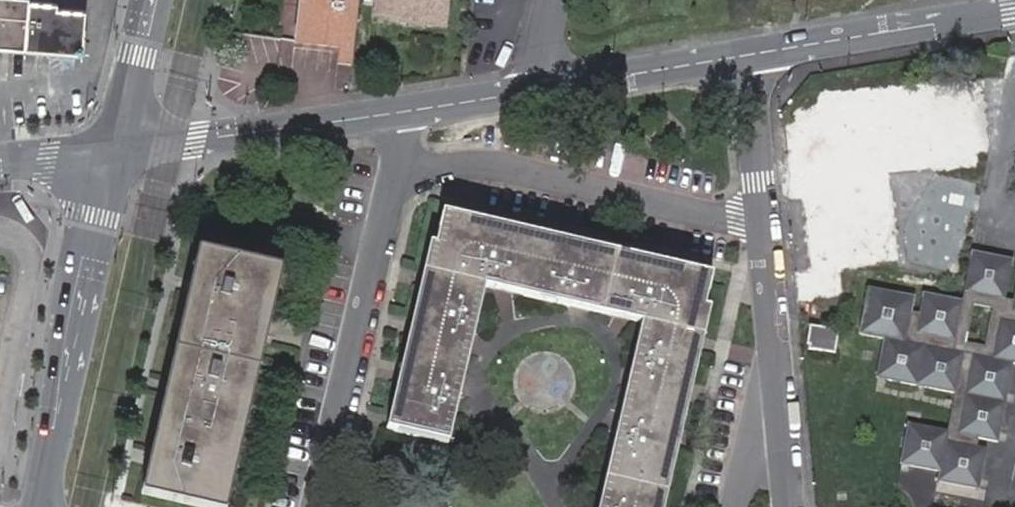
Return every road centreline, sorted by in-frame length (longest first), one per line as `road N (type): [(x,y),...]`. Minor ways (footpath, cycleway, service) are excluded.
road 1 (residential): [(399,157),(503,163),(768,238)]
road 2 (tertiary): [(39,506),(117,147)]
road 3 (residential): [(318,506),(399,157)]
road 4 (secondary): [(117,147),(397,113)]
road 5 (secondary): [(749,56),(1014,11)]
road 6 (secondary): [(553,87),(749,56)]
road 7 (residential): [(749,56),(768,238)]
road 8 (secondary): [(397,113),(553,87)]
road 9 (tertiary): [(117,147),(154,0)]
road 10 (residential): [(768,238),(778,378)]
road 11 (residential): [(738,506),(778,378)]
road 12 (residential): [(778,378),(793,506)]

